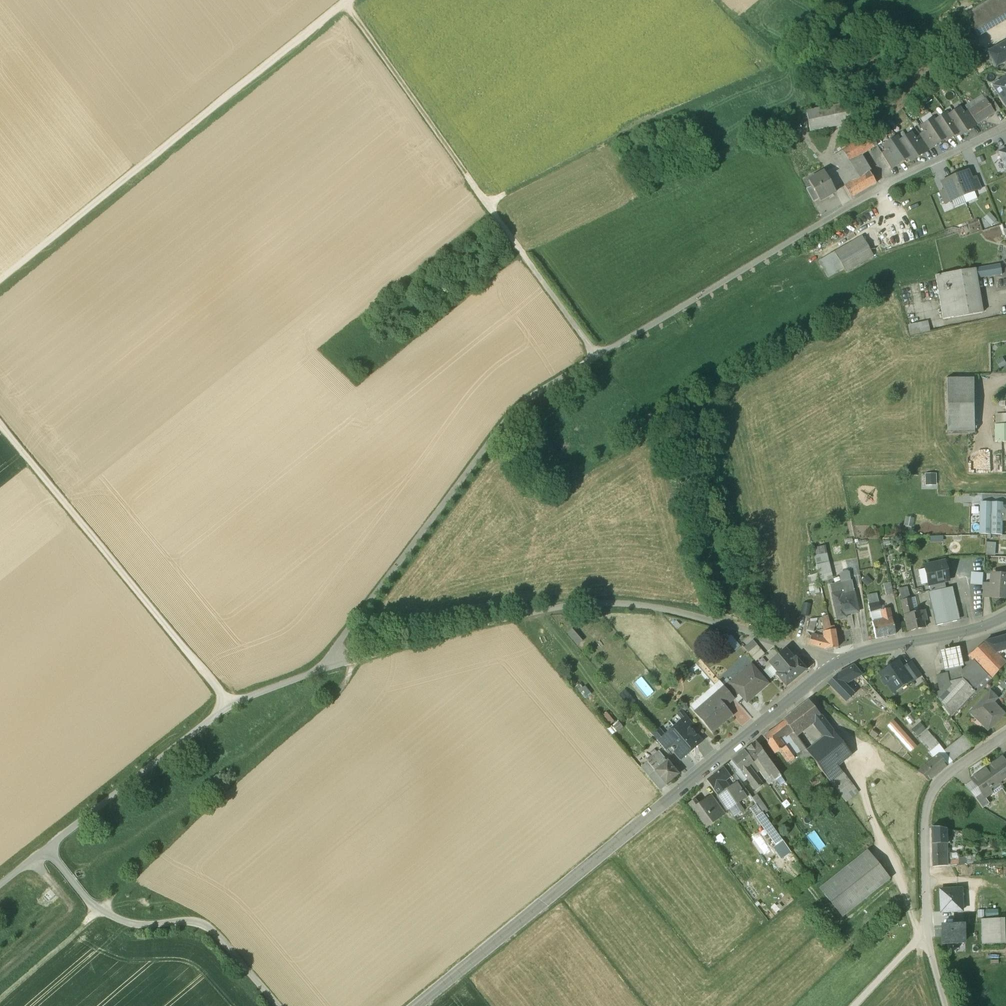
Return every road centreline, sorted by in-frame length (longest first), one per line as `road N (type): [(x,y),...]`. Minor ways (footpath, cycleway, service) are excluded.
road 1 (track): [(772,253),(522,402),(327,667)]
road 2 (track): [(0,885),(230,705),(356,657),(520,615)]
road 3 (tertiary): [(833,666),(415,1005)]
road 4 (track): [(346,0),(0,278)]
road 5 (track): [(344,1),(597,357)]
road 6 (track): [(714,0),(772,55),(773,67),(486,204)]
road 7 (track): [(0,425),(230,705)]
road 8 (residential): [(833,666),(767,635),(664,609),(558,607),(520,615)]
road 9 (track): [(277,1005),(210,927),(193,919),(114,918),(47,848)]
road 10 (residential): [(1005,127),(896,178),(772,253)]
road 11 (residential): [(1005,735),(958,766),(927,801),(928,941)]
road 12 (tertiary): [(1005,614),(833,666)]
road 13 (track): [(97,908),(3,1005)]

